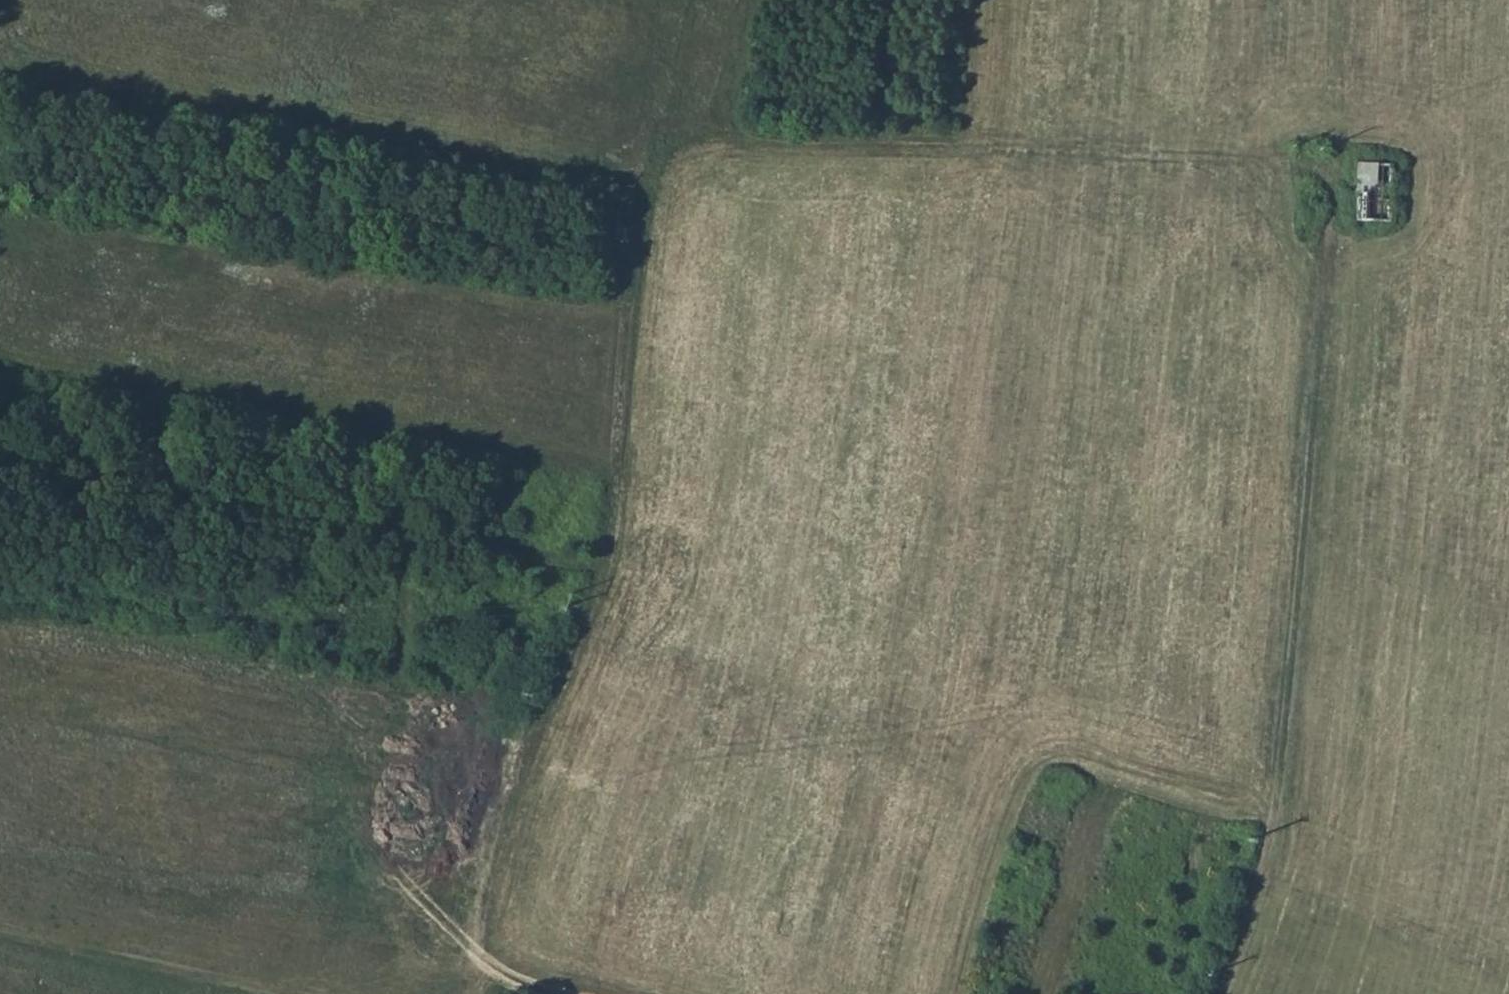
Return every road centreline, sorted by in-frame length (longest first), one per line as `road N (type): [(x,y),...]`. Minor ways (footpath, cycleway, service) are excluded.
road 1 (track): [(1228,993),(1269,869),(1286,773),(1313,511),(1345,0)]
road 2 (track): [(1269,869),(1508,970)]

